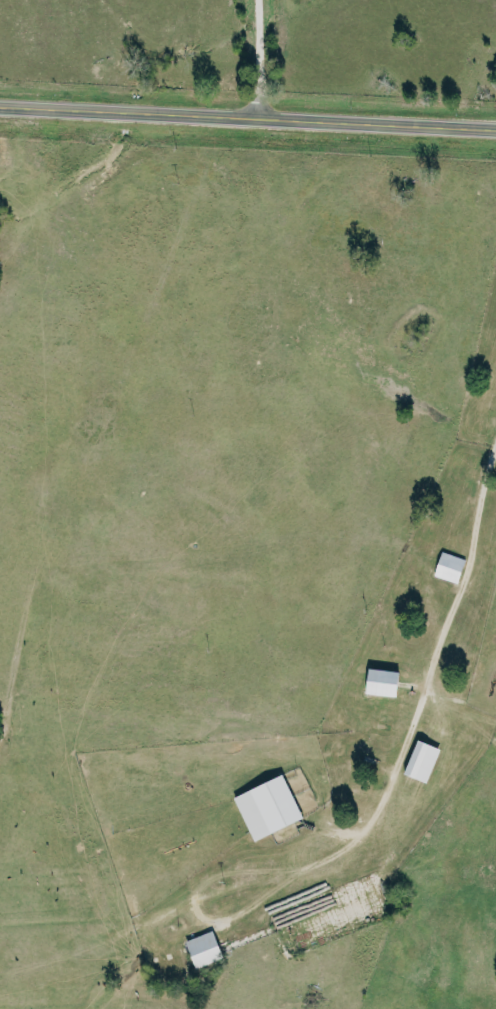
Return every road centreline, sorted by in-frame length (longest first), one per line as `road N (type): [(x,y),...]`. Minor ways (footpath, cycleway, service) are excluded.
road 1 (secondary): [(495,129),(0,106)]
road 2 (residential): [(254,120),(252,0)]

